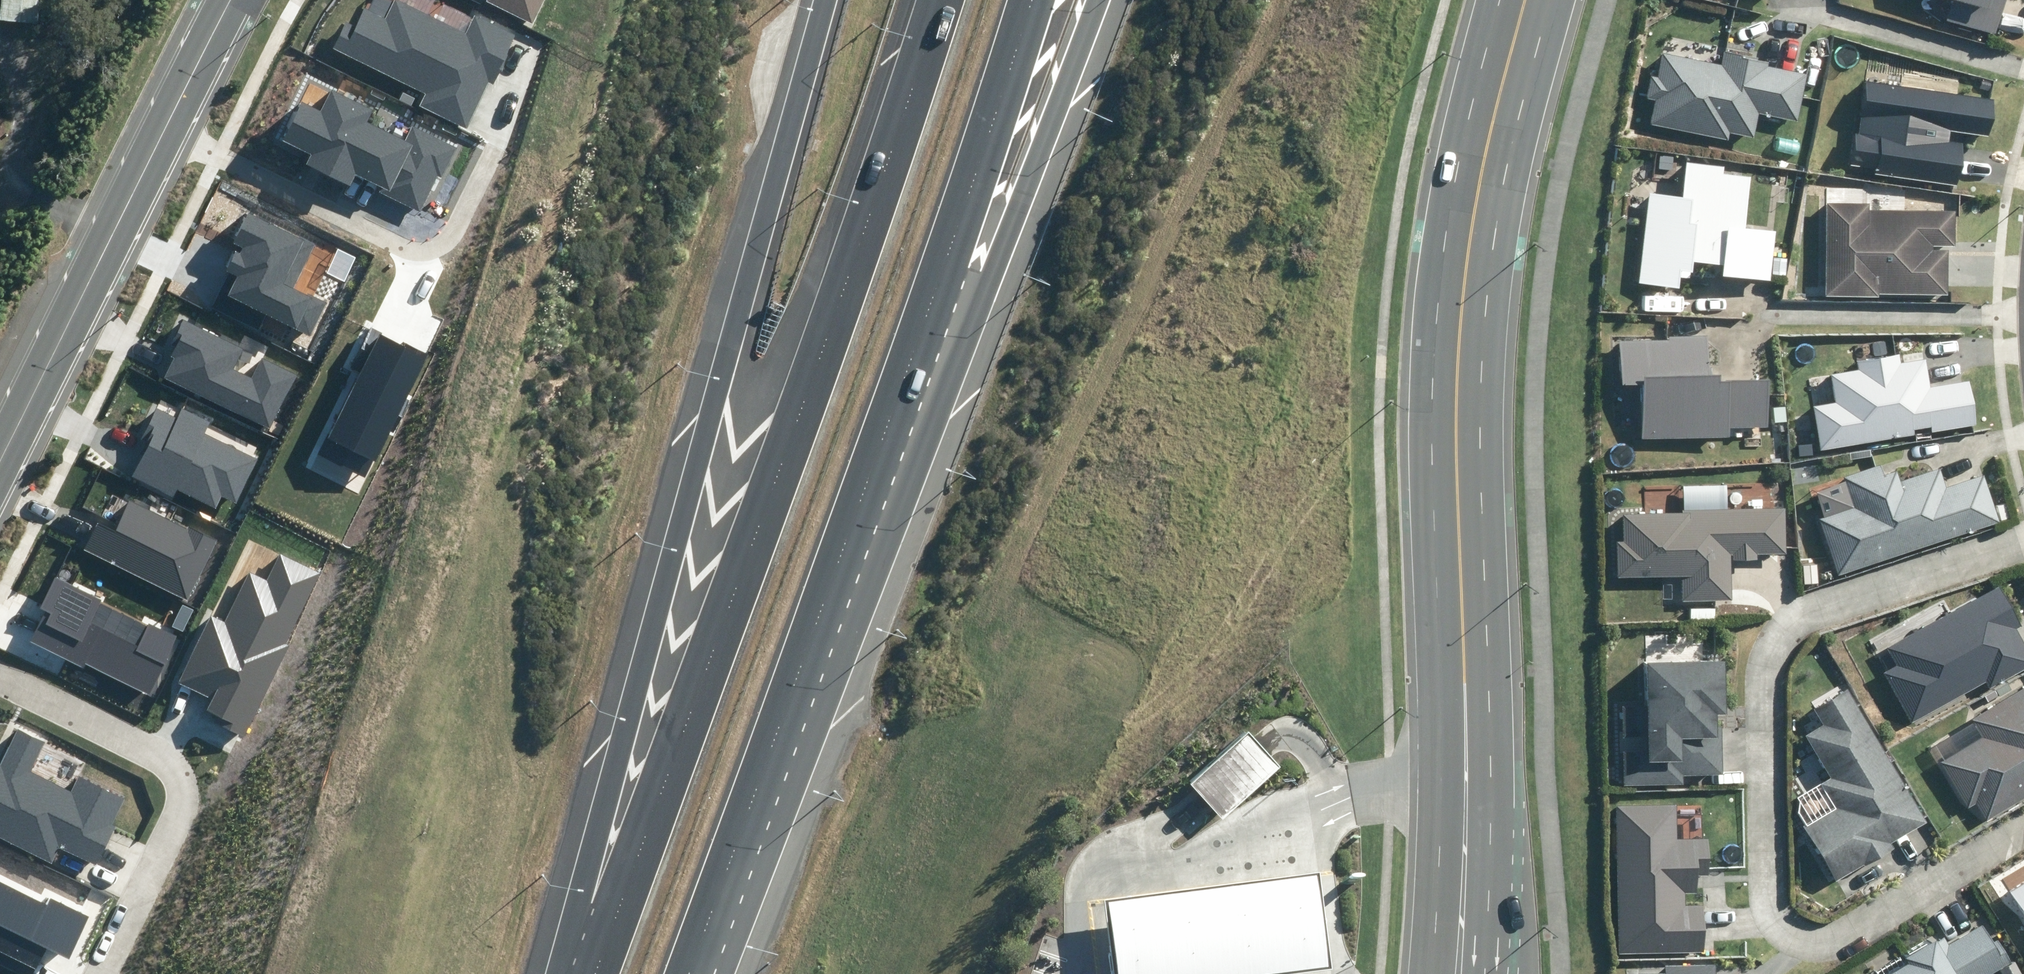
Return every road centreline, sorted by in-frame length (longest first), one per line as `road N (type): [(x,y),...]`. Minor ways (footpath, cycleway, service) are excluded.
road 1 (motorway): [(595,973),(795,432),(938,0)]
road 2 (motorway): [(568,973),(828,0)]
road 3 (secondary): [(1524,0),(1482,171),(1457,368),(1463,890)]
road 4 (residential): [(2023,546),(1809,617),(1783,633),(1765,692),(1772,914),(1796,937),(1838,940),(2023,832)]
road 5 (motorway): [(1100,0),(988,277),(864,489)]
road 6 (motorway): [(1033,0),(864,489)]
road 7 (motorway): [(864,489),(693,973)]
road 8 (tertiary): [(0,441),(227,0)]

